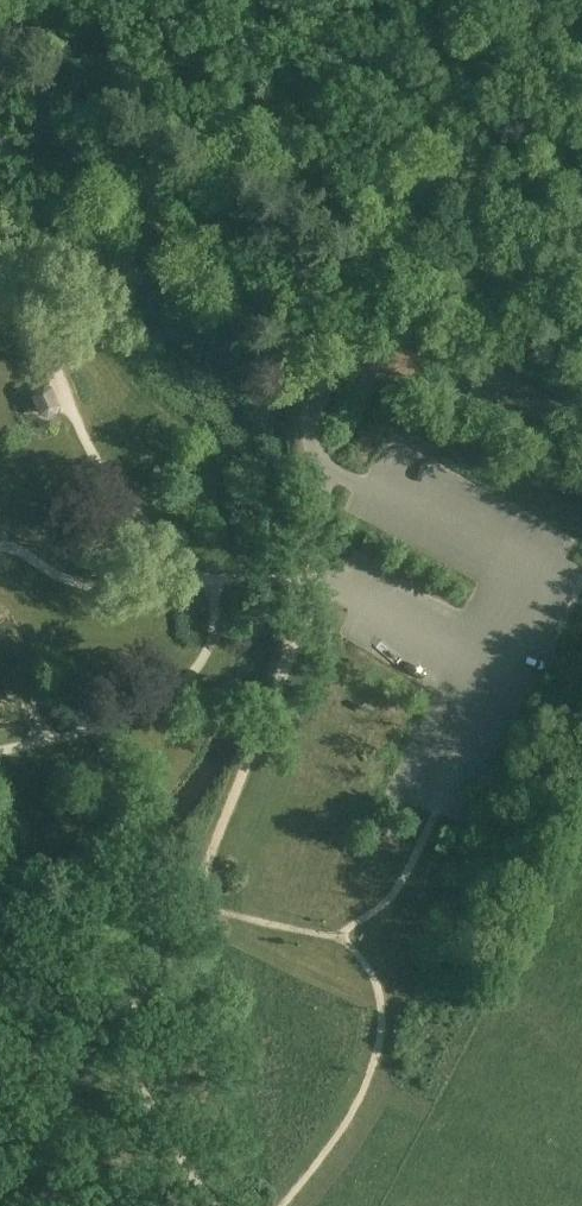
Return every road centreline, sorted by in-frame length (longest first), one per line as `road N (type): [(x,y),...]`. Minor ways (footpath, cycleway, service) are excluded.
road 1 (tertiary): [(581,423),(0,96)]
road 2 (track): [(581,52),(489,112),(374,304)]
road 3 (track): [(196,888),(263,732),(310,582)]
road 4 (track): [(256,1205),(196,927),(196,888)]
road 5 (track): [(196,888),(105,884),(0,904)]

